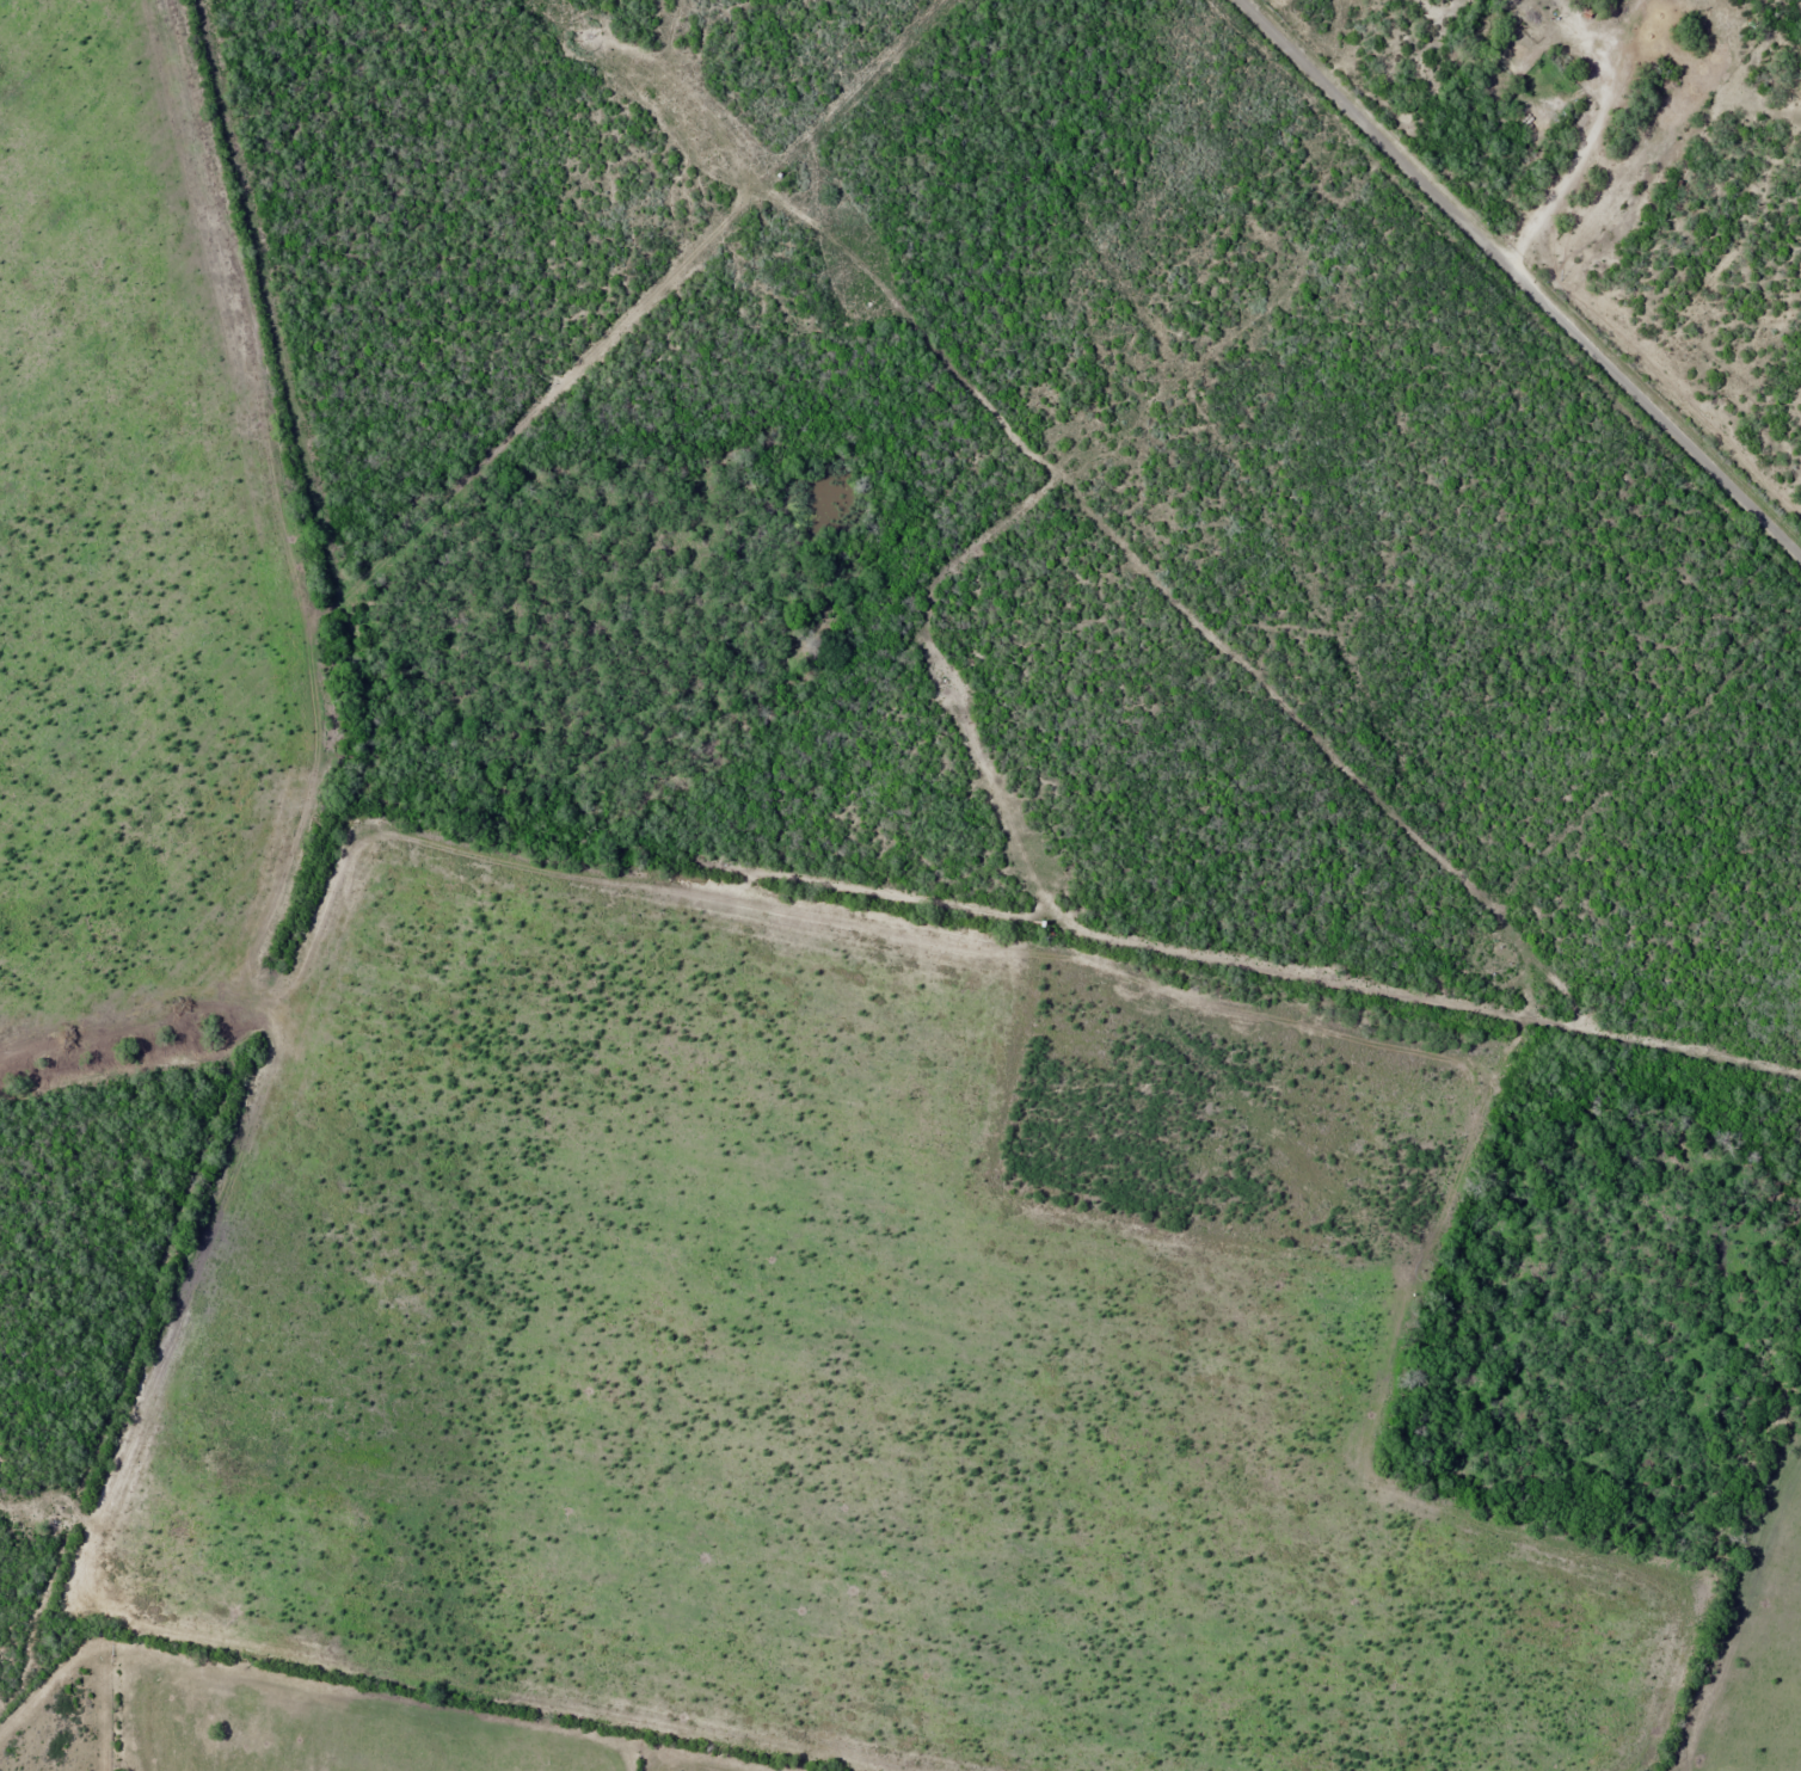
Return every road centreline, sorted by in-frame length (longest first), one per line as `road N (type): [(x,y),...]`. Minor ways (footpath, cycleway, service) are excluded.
road 1 (residential): [(1800,558),(1239,0)]

